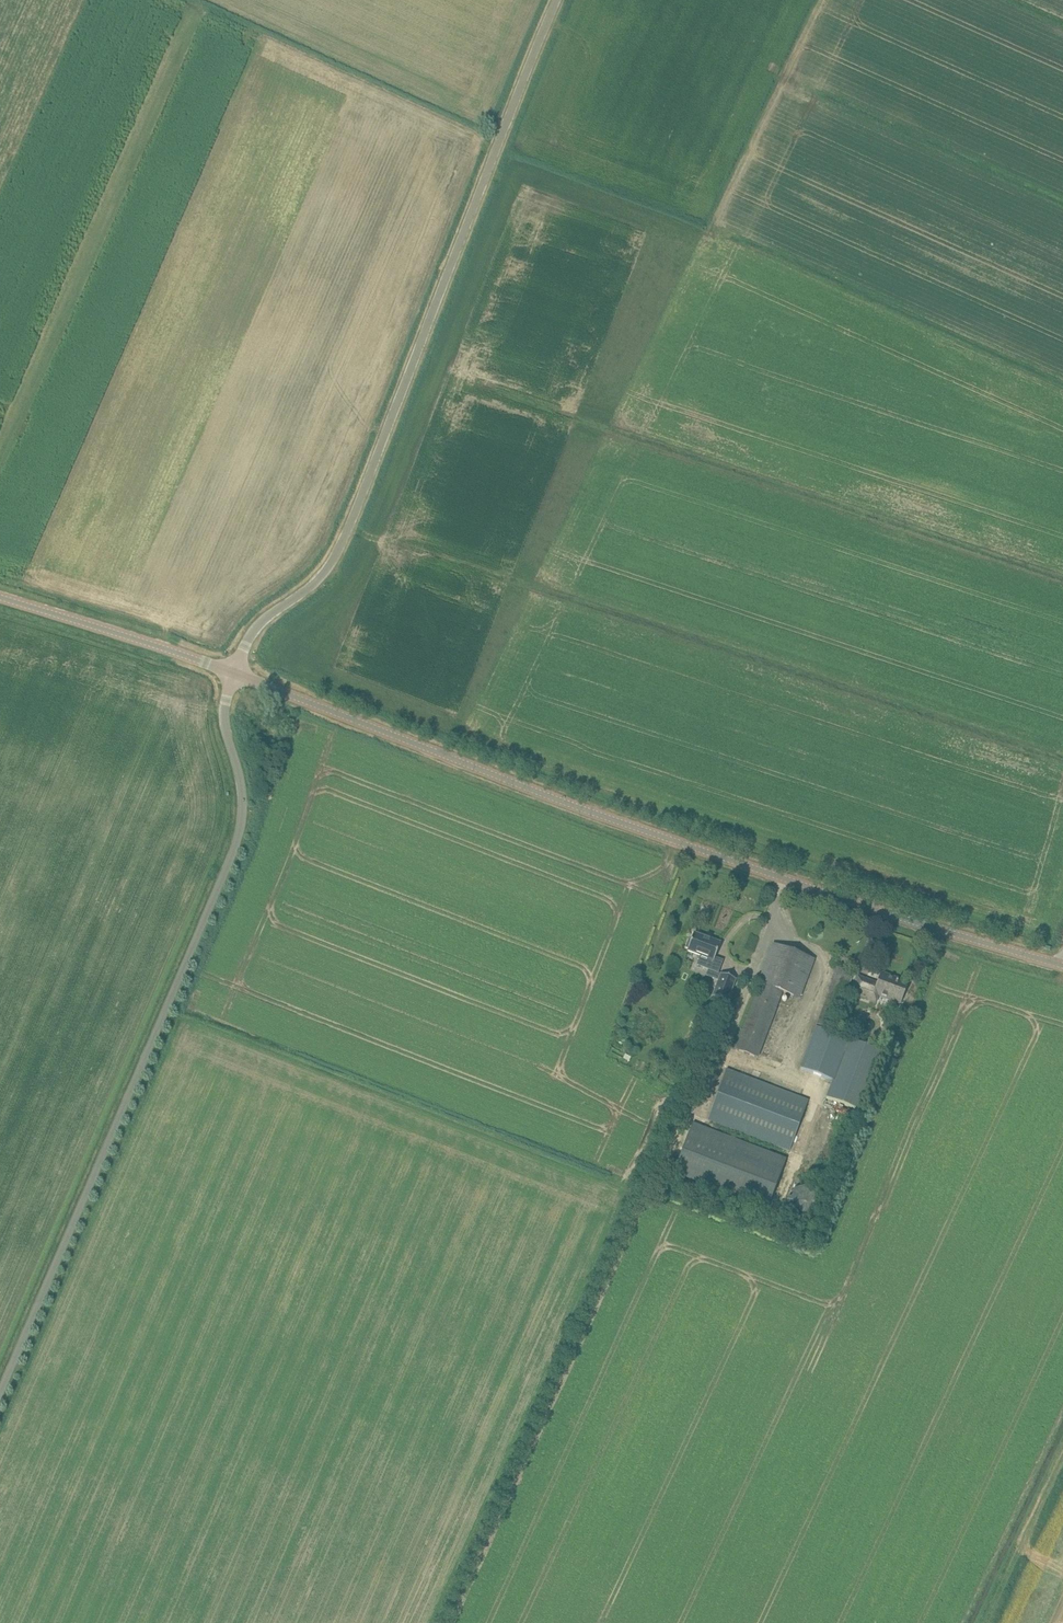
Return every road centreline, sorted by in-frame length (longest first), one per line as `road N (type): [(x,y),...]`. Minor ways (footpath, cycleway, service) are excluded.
road 1 (tertiary): [(1062,966),(630,825),(232,675)]
road 2 (unclassified): [(0,1391),(232,853),(240,784),(223,713),(232,675)]
road 3 (unclassified): [(232,675),(256,625),(310,586),(344,539),(555,0)]
road 4 (tertiary): [(232,675),(0,602)]
road 5 (track): [(985,1622),(1062,1457)]

